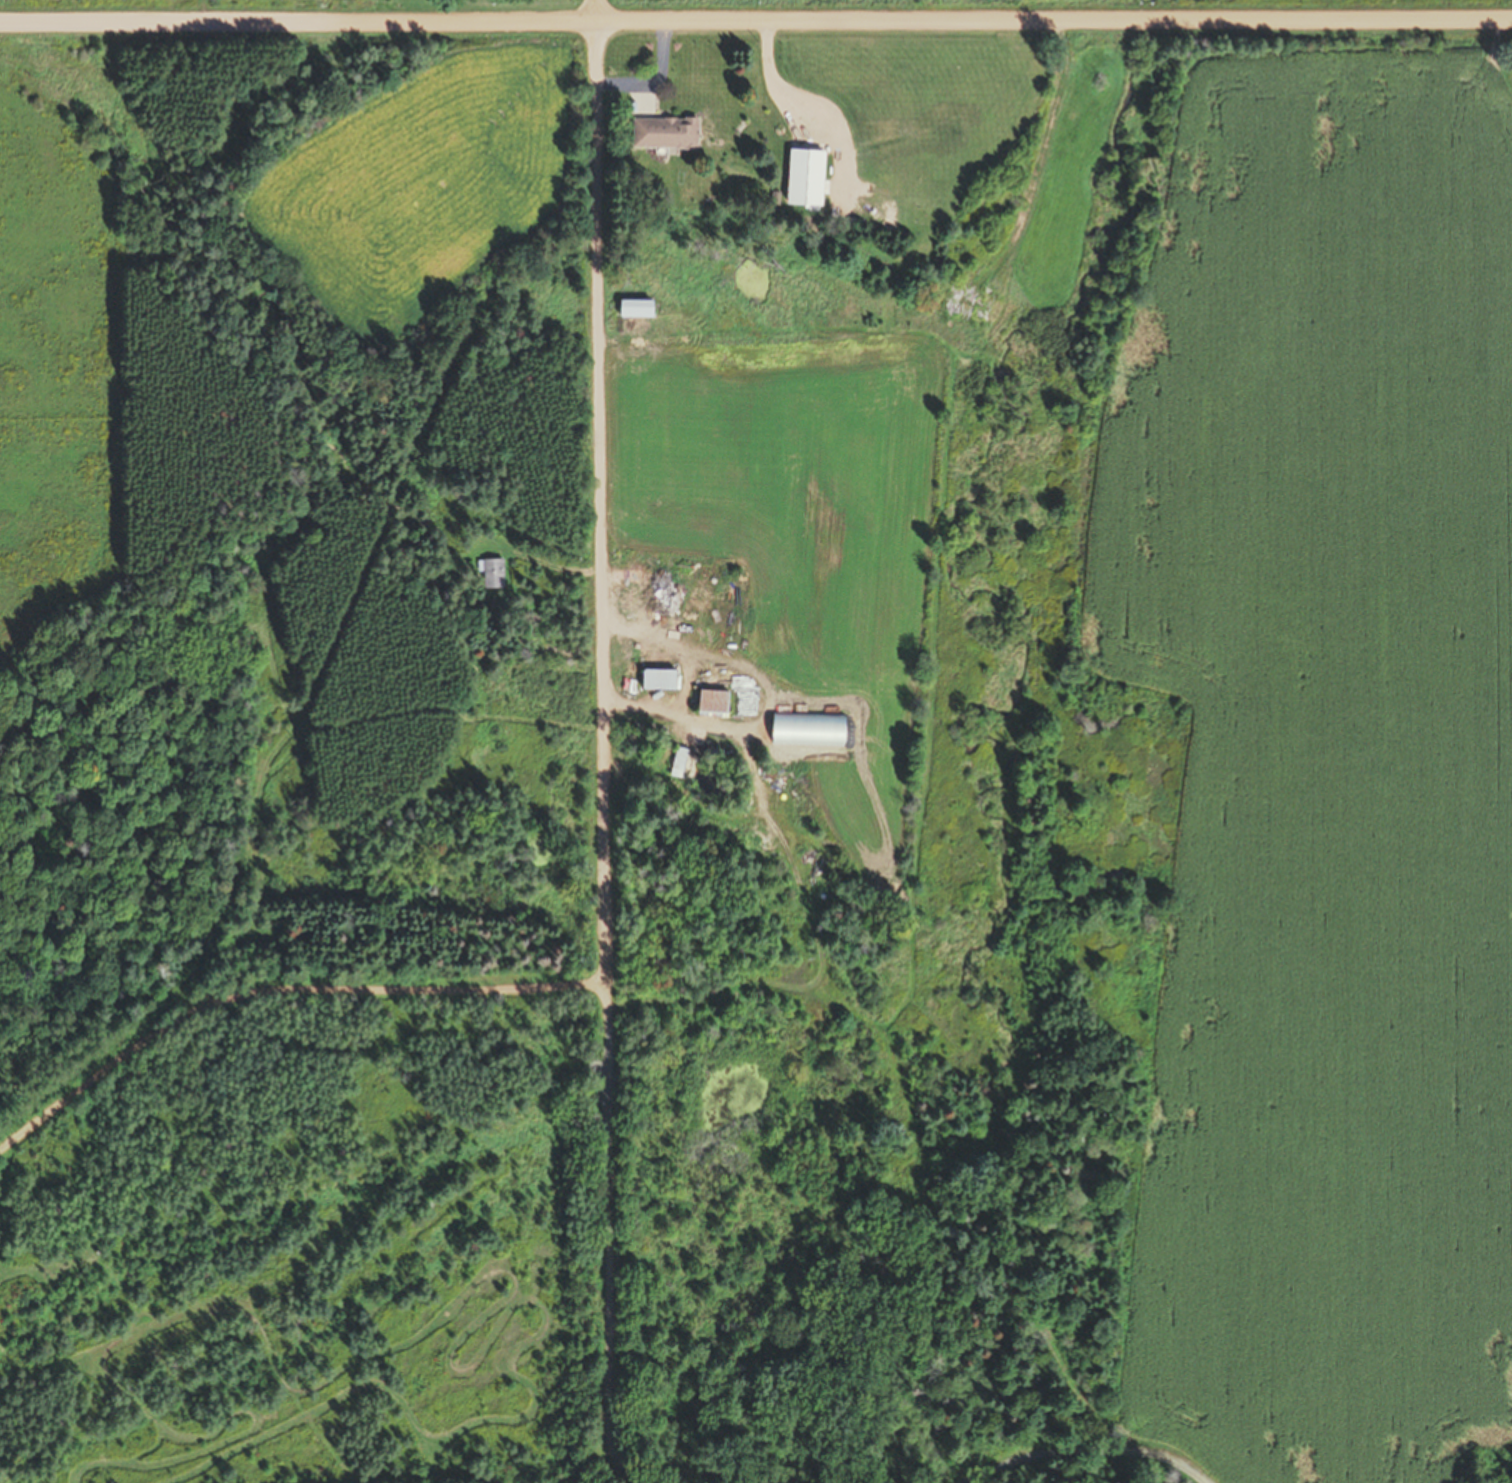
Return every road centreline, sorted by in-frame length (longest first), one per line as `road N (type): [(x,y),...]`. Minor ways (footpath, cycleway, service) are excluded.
road 1 (residential): [(1511,18),(0,20)]
road 2 (residential): [(642,1482),(613,1445),(605,1380),(592,0)]

